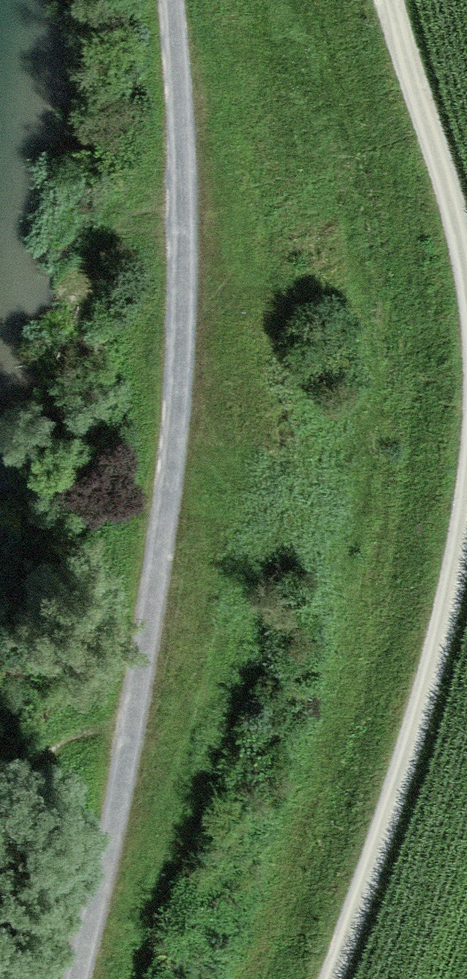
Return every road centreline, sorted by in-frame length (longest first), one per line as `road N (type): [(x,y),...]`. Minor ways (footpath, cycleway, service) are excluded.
road 1 (track): [(172,0),(184,190),(86,978)]
road 2 (track): [(466,381),(453,552),(333,978)]
road 3 (track): [(386,0),(466,256)]

